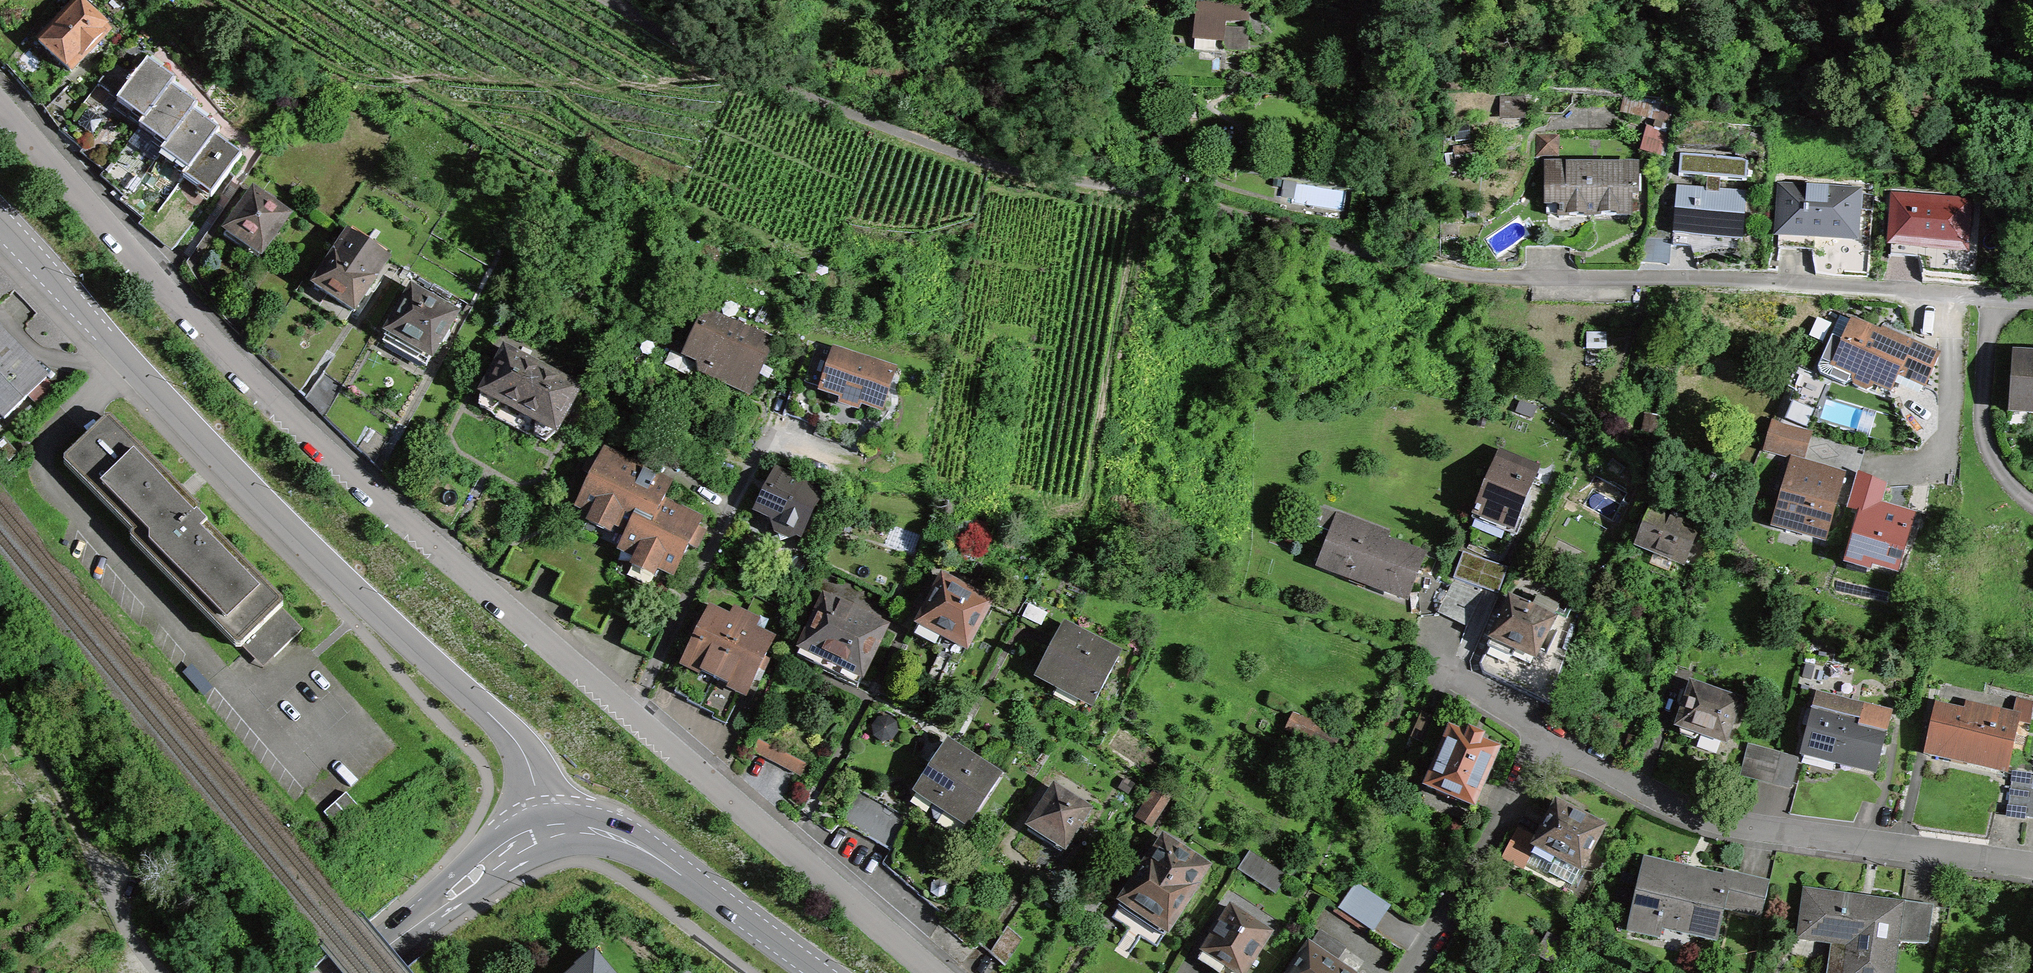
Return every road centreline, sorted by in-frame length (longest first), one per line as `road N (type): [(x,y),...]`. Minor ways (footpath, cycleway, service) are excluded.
road 1 (track): [(607,0),(706,55),(1003,169),(1207,201),(1456,275)]
road 2 (residential): [(0,80),(213,345),(361,487),(629,709)]
road 3 (residential): [(545,825),(530,769),(508,732),(267,506),(0,223)]
road 4 (residential): [(1545,733),(1705,815),(1812,839),(2032,863)]
road 5 (residential): [(1456,275),(1786,279),(1953,291)]
road 6 (residential): [(629,709),(948,972)]
road 7 (primary): [(823,972),(646,847),(601,826),(545,825)]
road 8 (residential): [(629,709),(766,434)]
road 9 (residential): [(1408,972),(1545,733)]
road 10 (residential): [(1953,291),(1945,442),(1918,465),(1861,466)]
road 11 (primary): [(545,825),(510,837),(358,972)]
road 12 (residential): [(1990,293),(1982,421),(1991,456),(2032,501)]

